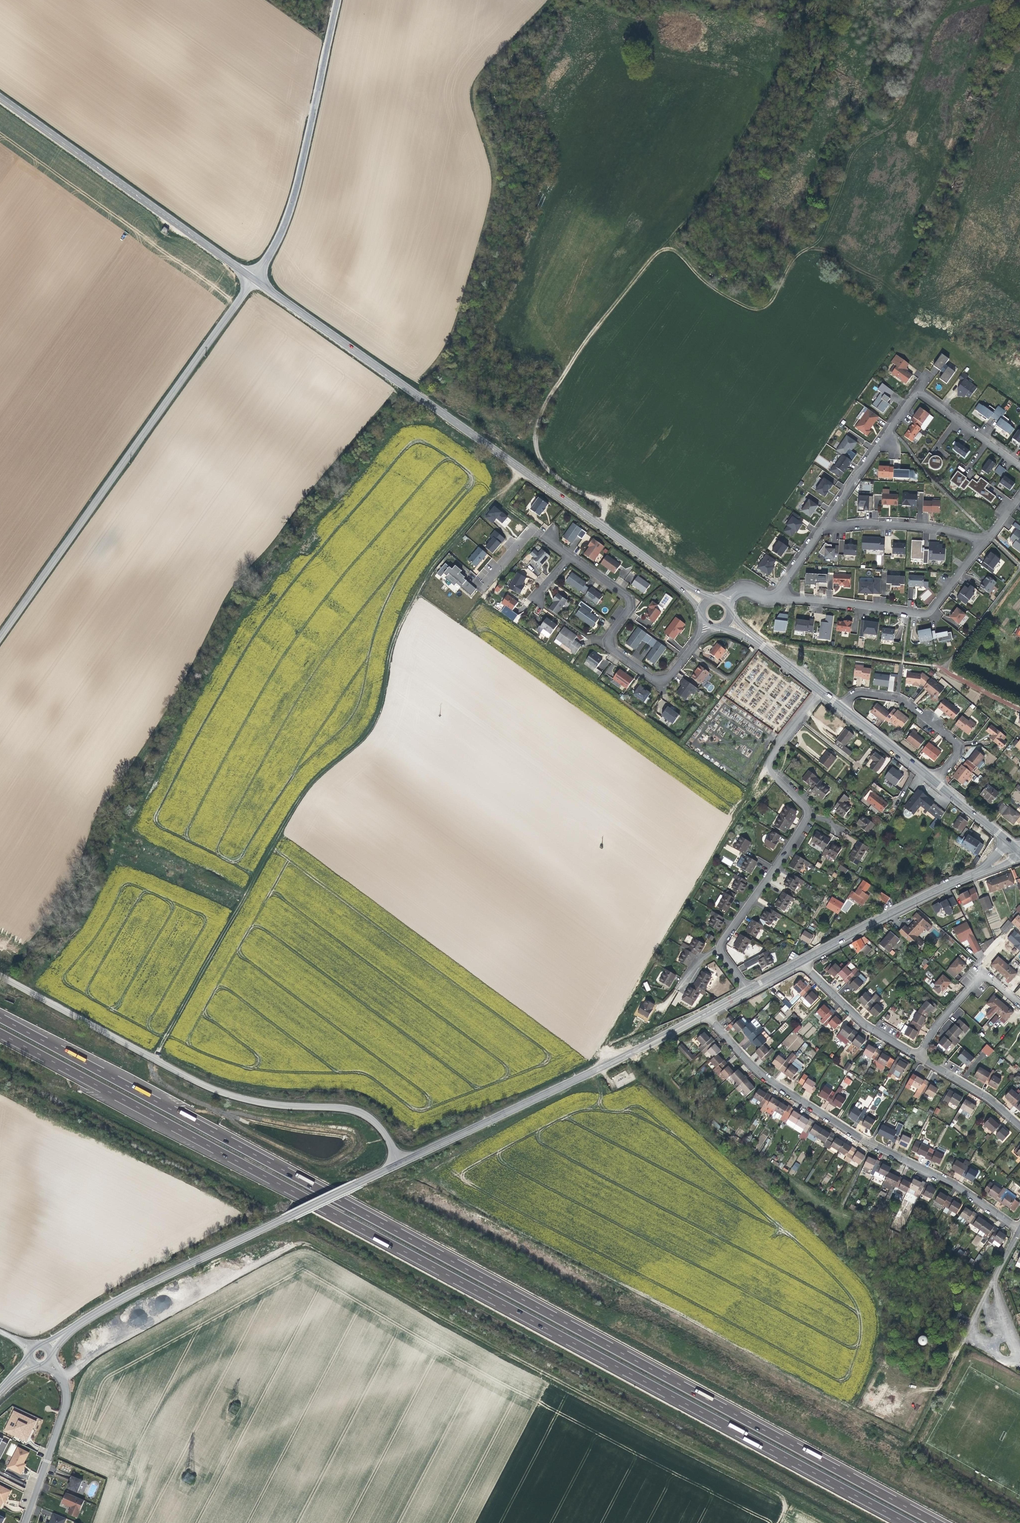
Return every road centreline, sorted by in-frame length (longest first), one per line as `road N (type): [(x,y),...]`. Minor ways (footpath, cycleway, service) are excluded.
road 1 (motorway): [(935,1522),(0,1018)]
road 2 (motorway): [(0,1034),(907,1522)]
road 3 (track): [(62,1377),(306,1244),(790,1503),(779,1522)]
road 4 (track): [(524,471),(419,592),(393,641),(376,723),(298,799),(153,1059)]
road 5 (tertiary): [(254,277),(676,580)]
road 6 (unclassified): [(0,974),(218,1091),(366,1115),(401,1163)]
road 7 (unclassified): [(254,277),(0,633)]
road 8 (residential): [(1019,1229),(770,1080),(705,1014)]
road 9 (secondary): [(64,1334),(401,1163)]
road 10 (track): [(768,766),(603,1043),(607,1065)]
road 11 (secondary): [(401,1163),(705,1014)]
road 12 (tertiary): [(0,98),(254,277)]
road 13 (unclassified): [(333,0),(296,170),(254,277)]
road 14 (residential): [(709,623),(671,674),(651,678),(609,644),(628,598),(569,556)]
road 15 (residential): [(774,599),(926,614),(983,542)]
road 16 (secondary): [(800,962),(977,873)]
road 17 (residential): [(936,782),(956,755),(954,741),(893,697),(857,694),(841,708)]
road 18 (residential): [(826,526),(918,392)]
road 19 (residential): [(807,813),(721,950)]
road 20 (residential): [(826,526),(918,526),(983,542)]
road 21 (residential): [(820,691),(768,763),(807,813)]
road 22 (residential): [(24,1522),(64,1414),(62,1377)]
road 23 (residential): [(918,1055),(864,1024),(800,962)]
road 24 (residential): [(918,1055),(977,979),(989,979),(1019,1005)]
road 25 (residential): [(918,392),(1019,465)]
road 26 (residential): [(1019,1126),(918,1055)]
road 27 (tertiary): [(841,708),(936,782)]

